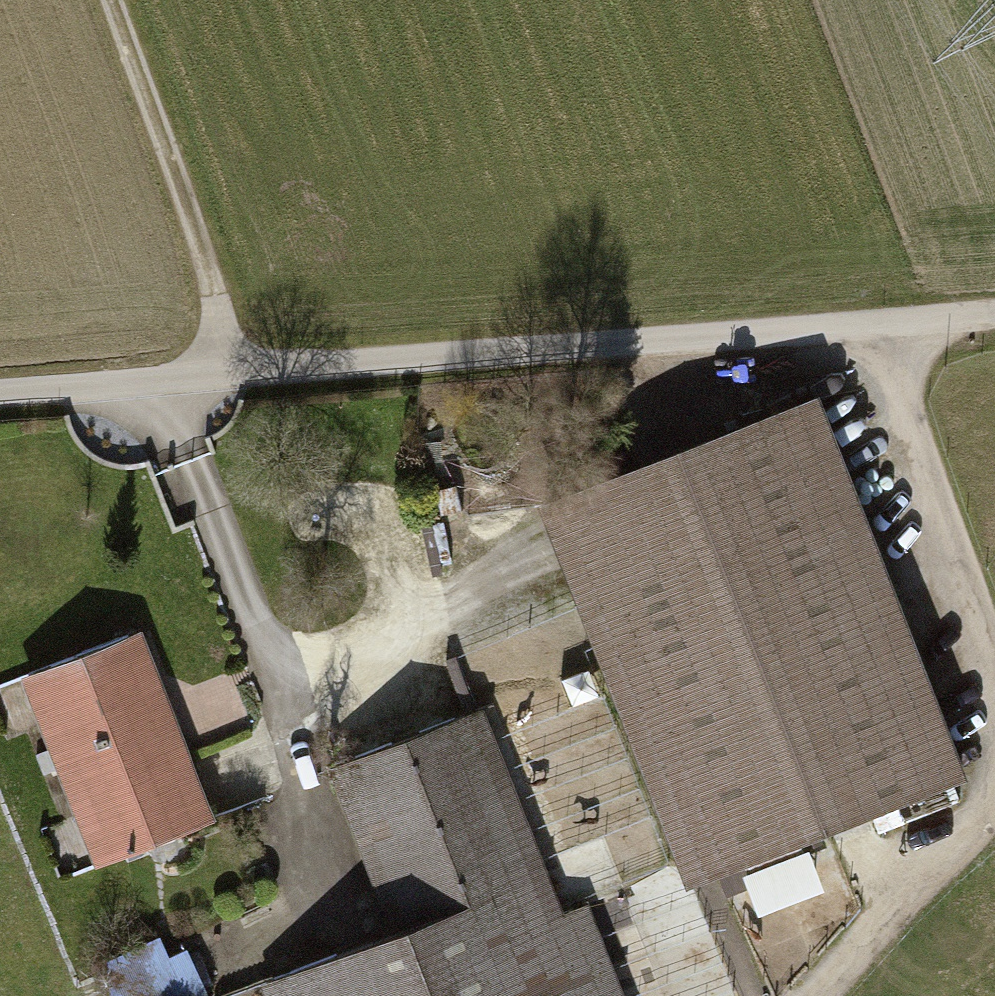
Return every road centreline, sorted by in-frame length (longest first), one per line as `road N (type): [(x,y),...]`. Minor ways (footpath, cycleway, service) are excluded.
road 1 (track): [(0,391),(994,313)]
road 2 (track): [(162,379),(277,678),(417,622),(383,515),(355,501),(313,505)]
road 3 (track): [(666,409),(867,325),(994,684)]
road 4 (track): [(277,678),(288,708),(293,786),(341,913),(202,972)]
road 5 (track): [(111,0),(238,373)]
road 6 (track): [(994,807),(816,995)]

